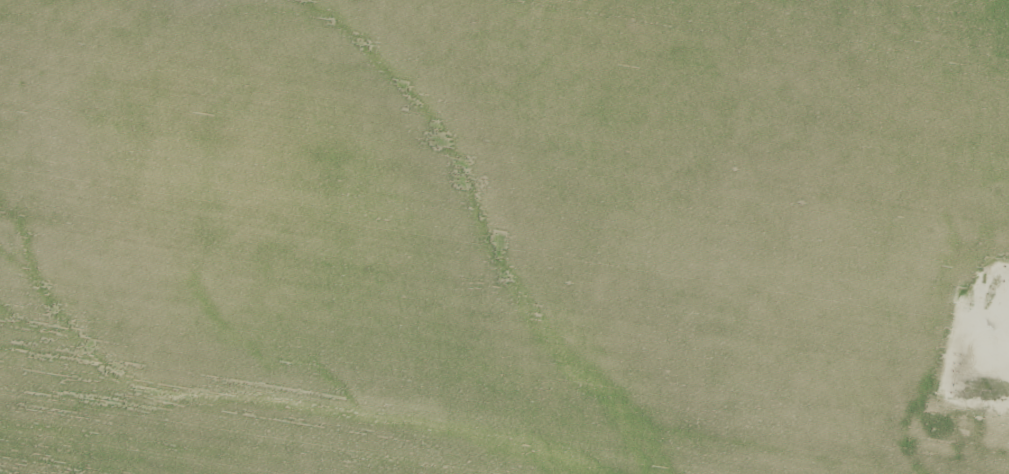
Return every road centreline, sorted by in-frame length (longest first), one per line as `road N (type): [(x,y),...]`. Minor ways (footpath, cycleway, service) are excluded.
road 1 (residential): [(694,473),(753,0)]

